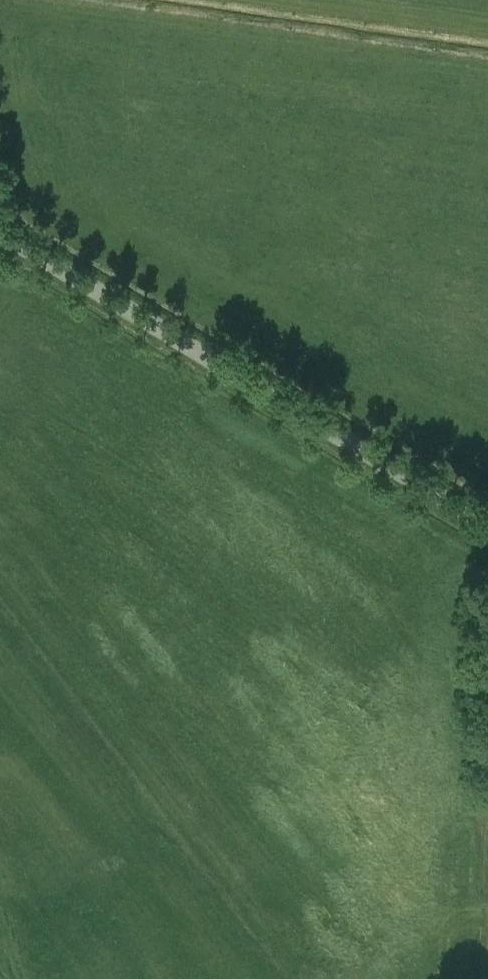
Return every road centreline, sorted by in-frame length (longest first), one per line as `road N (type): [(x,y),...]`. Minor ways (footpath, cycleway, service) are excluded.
road 1 (tertiary): [(0,233),(487,524)]

